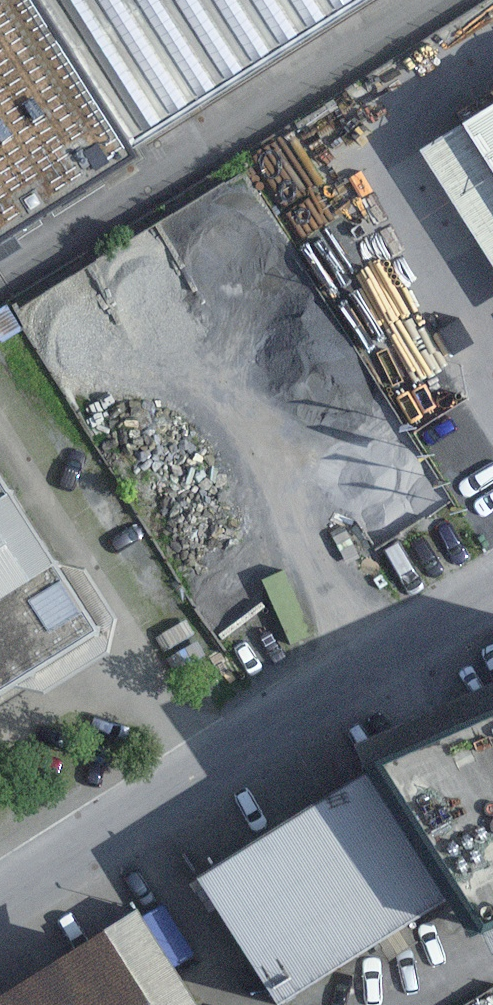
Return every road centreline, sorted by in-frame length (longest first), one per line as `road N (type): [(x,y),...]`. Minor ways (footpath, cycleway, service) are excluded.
road 1 (unclassified): [(0,891),(492,586)]

